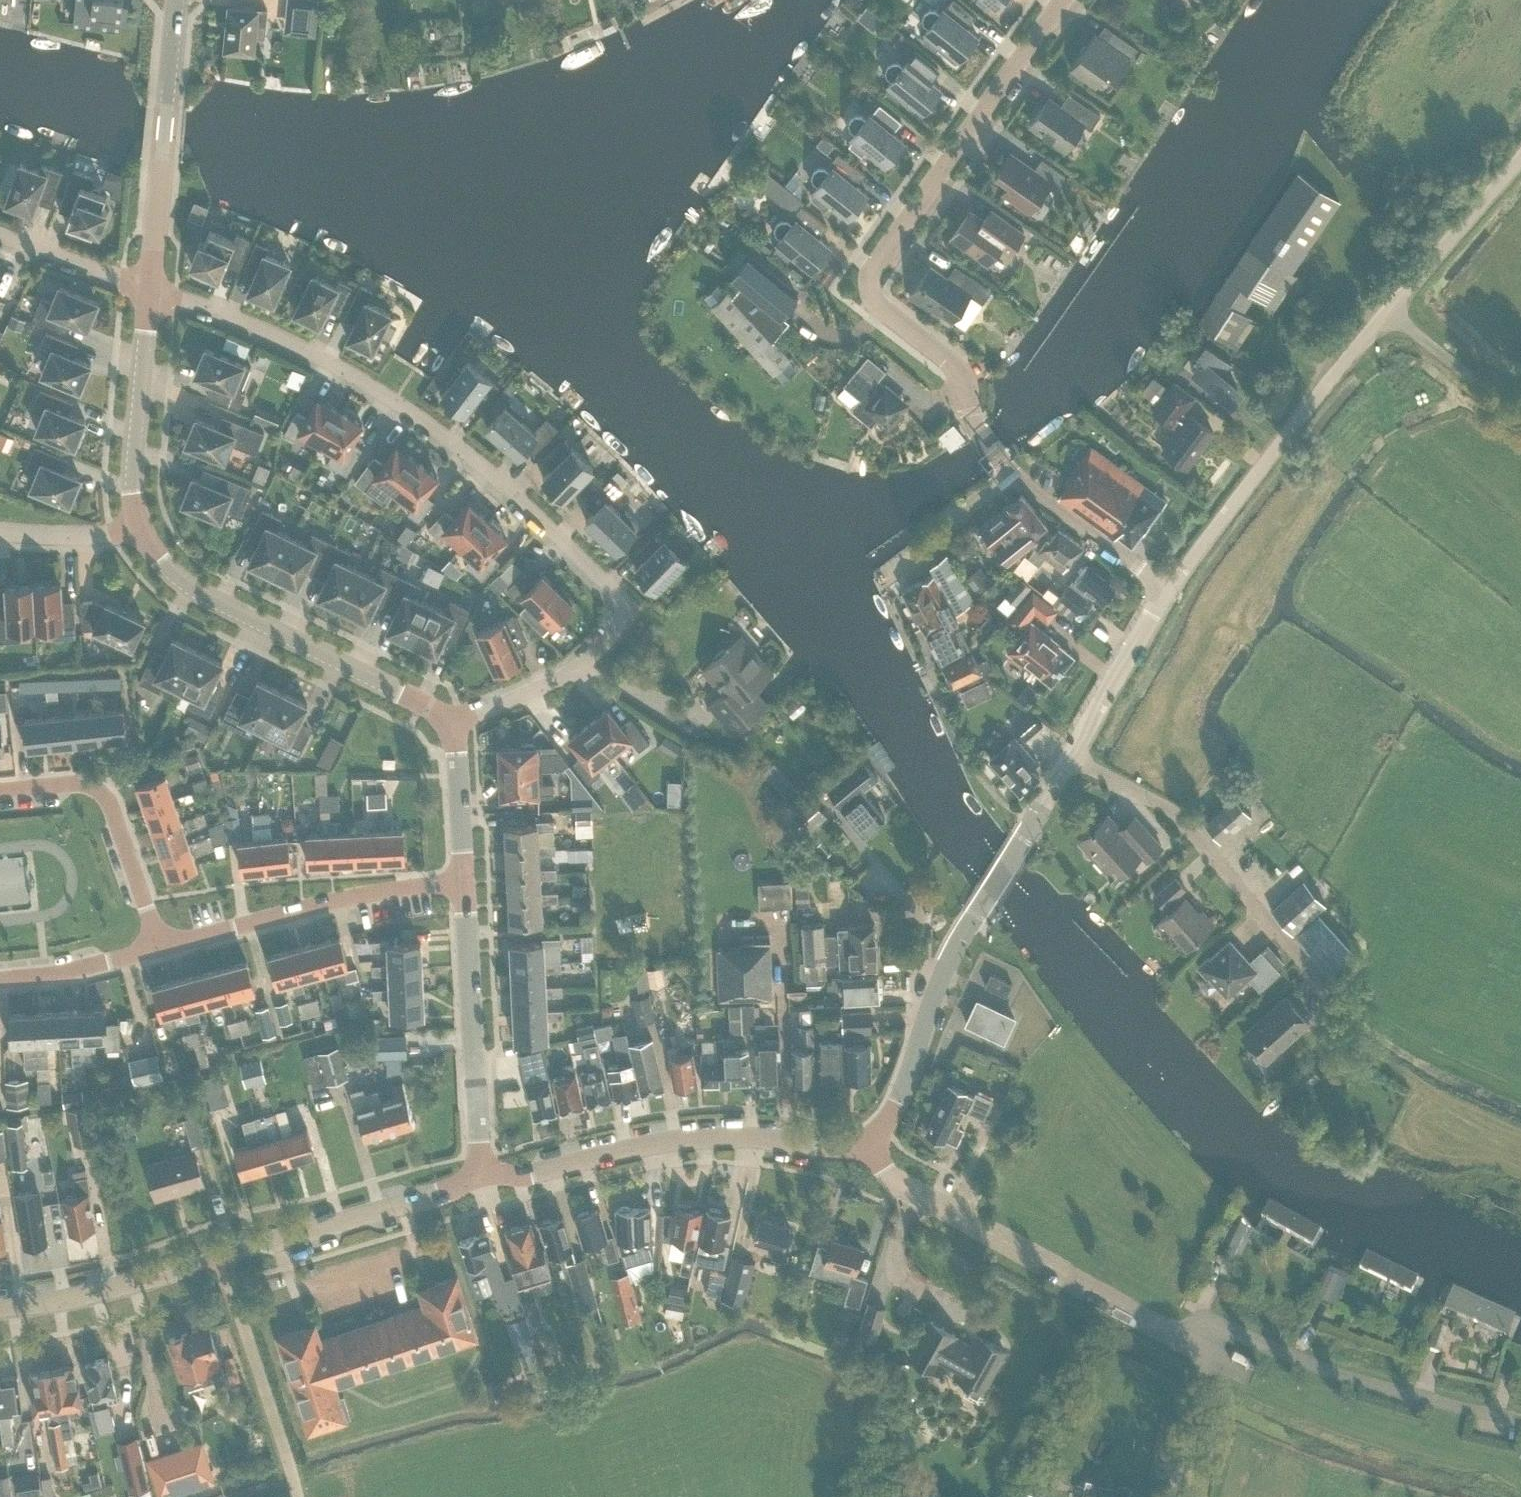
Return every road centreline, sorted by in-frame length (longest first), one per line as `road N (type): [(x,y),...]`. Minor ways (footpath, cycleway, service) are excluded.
road 1 (residential): [(150,287),(284,339),(395,401),(492,476),(621,601),(619,627),(571,673),(451,726)]
road 2 (tertiary): [(1169,585),(1360,343),(1520,158)]
road 3 (tertiary): [(0,1308),(141,1282),(479,1179)]
road 4 (unclassified): [(1169,585),(1019,479),(977,429),(954,366),(874,307),(869,292)]
road 5 (tertiary): [(479,1179),(691,1139),(869,1144)]
road 6 (unclassified): [(1194,1347),(917,1195),(887,1172),(869,1144)]
road 7 (residential): [(451,726),(203,599),(173,577),(138,528)]
road 8 (residential): [(869,292),(875,271),(1064,0)]
road 9 (unclassified): [(1520,1419),(1392,1389),(1216,1325),(1194,1347)]
road 10 (residential): [(1070,757),(1171,810),(1324,984)]
road 11 (residential): [(160,948),(359,896),(465,882)]
road 12 (residential): [(479,1179),(465,882)]
road 13 (residential): [(150,287),(176,0)]
road 14 (tertiary): [(931,1004),(973,917),(1070,757)]
road 15 (residential): [(0,792),(70,784),(100,793),(160,948)]
road 16 (residential): [(138,528),(132,474),(150,287)]
road 17 (tertiary): [(1070,757),(1169,585)]
road 18 (residential): [(0,980),(160,948)]
road 19 (residential): [(0,234),(150,287)]
road 20 (residential): [(465,882),(451,726)]
road 21 (tertiary): [(869,1144),(898,1103),(931,1004)]
road 22 (residential): [(0,530),(89,536),(138,528)]

